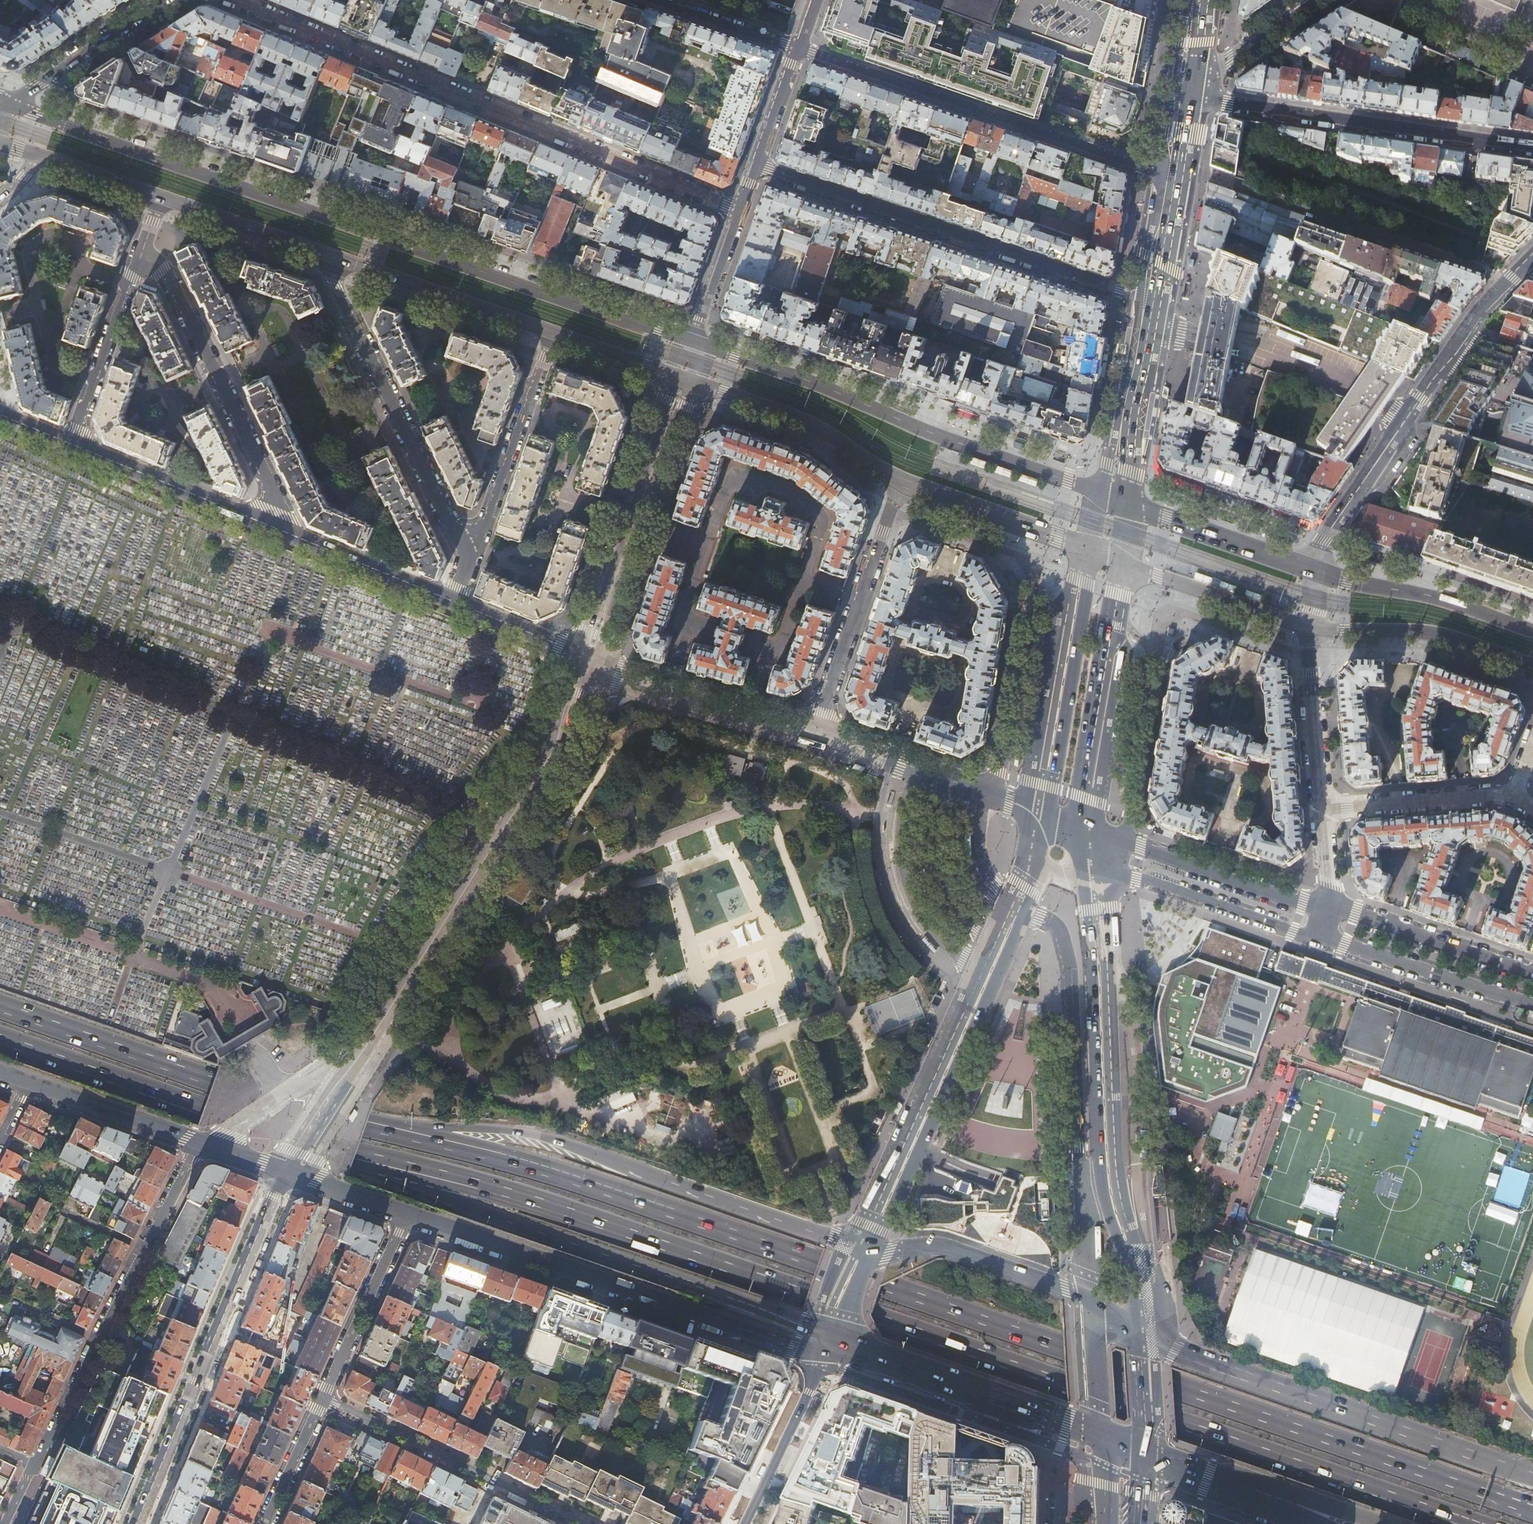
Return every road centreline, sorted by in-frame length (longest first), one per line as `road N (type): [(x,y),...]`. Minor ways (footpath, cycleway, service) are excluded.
road 1 (trunk): [(1513,1503),(590,1185),(385,1130)]
road 2 (trunk): [(372,1158),(600,1224),(1471,1523)]
road 3 (primary): [(682,337),(12,102)]
road 4 (residential): [(239,0),(741,211)]
road 5 (trunk): [(875,1249),(556,1149),(443,1128),(385,1130)]
road 6 (trunk): [(372,1158),(464,1204),(803,1323),(829,1345)]
road 7 (primary): [(1141,1333),(1132,1261),(1108,1180),(1090,877)]
road 8 (tertiary): [(586,659),(558,748),(364,1053)]
road 9 (secondary): [(406,1214),(791,1342),(829,1345)]
road 10 (primary): [(1101,493),(707,345)]
road 11 (primary): [(1040,862),(875,1249)]
road 12 (motorway): [(1532,1474),(1141,1333)]
road 13 (residential): [(1148,297),(757,165)]
road 14 (trunk): [(385,1130),(0,1006)]
road 15 (residential): [(799,46),(1171,171)]
road 16 (trunk): [(0,1034),(372,1158)]
road 17 (secondary): [(136,1523),(289,1173)]
road 18 (residential): [(1183,97),(1532,146)]
road 19 (residential): [(324,253),(470,568)]
road 20 (residential): [(292,535),(162,271),(143,249)]
road 21 (tertiary): [(680,377),(586,659)]
road 22 (residential): [(1525,267),(1478,312),(1353,497)]
road 23 (primary): [(829,1345),(1099,1442)]
road 24 (residential): [(583,1523),(335,1403)]
road 25 (primary): [(1085,828),(1081,796),(1123,561)]
road 26 (primary): [(1091,550),(1047,817)]
road 27 (residential): [(814,734),(901,482)]
road 28 (tertiary): [(1331,908),(1085,828)]
road 29 (residential): [(470,568),(554,333)]
road 30 (tertiary): [(1047,817),(814,734)]
road 31 (primary): [(680,377),(803,421),(901,482)]
road 32 (motorway): [(1145,1458),(1381,1523)]
road 33 (primary): [(324,253),(554,333)]
road 34 (tertiary): [(814,734),(619,677),(586,659)]
road 35 (tertiary): [(1090,877),(1149,880),(1321,938)]
road 36 (tertiary): [(292,535),(73,445)]
road 37 (primary): [(1308,628),(1441,635),(1532,664)]
road 38 (primary): [(1532,632),(1315,568)]
road 39 (primary): [(1089,1298),(956,1251),(875,1249)]
road 40 (tertiary): [(1321,938),(1532,1006)]
road 41 (tertiary): [(1532,972),(1331,908)]
road 42 (primary): [(1129,504),(1124,444),(1148,297)]
road 43 (residential): [(143,249),(73,445)]
road 44 (residential): [(323,1398),(406,1214)]
road 45 (primary): [(901,482),(1091,550)]
road 46 (secondary): [(829,1345),(744,1523)]
road 47 (primary): [(1123,561),(1308,628)]
road 48 (primary): [(1315,568),(1129,504)]
road 49 (residential): [(1515,795),(1322,810)]
road 50 (tertiary): [(29,1083),(209,1146)]
road 51 (secondary): [(170,0),(12,102)]
road 52 (residential): [(1308,628),(1322,810)]
road 53 (tertiary): [(364,1053),(209,1146)]
road 54 (tertiary): [(457,604),(292,535)]
road 55 (secondary): [(1145,1458),(1311,1523)]
road 56 (primary): [(160,197),(324,253)]
road 57 (residential): [(1186,83),(1315,0)]
road 58 (primary): [(1089,1298),(1099,1442)]
road 59 (residential): [(707,345),(700,325),(741,211)]
road 60 (tertiary): [(289,1173),(364,1053)]
road 61 (residential): [(101,1341),(37,1467)]
road 62 (tertiary): [(586,659),(457,604)]
road 63 (residential): [(793,44),(665,0)]
road 64 (primary): [(554,333),(680,377)]
road 65 (primary): [(1148,297),(1171,171)]
road 66 (primary): [(40,155),(160,197)]
road 67 (residential): [(757,165),(799,46)]
road 68 (primary): [(1145,1458),(1141,1333)]
road 69 (residential): [(317,1409),(267,1523)]
road 70 (secondary): [(289,1173),(406,1214)]
road 71 (residential): [(209,1146),(191,1157),(146,1249)]

